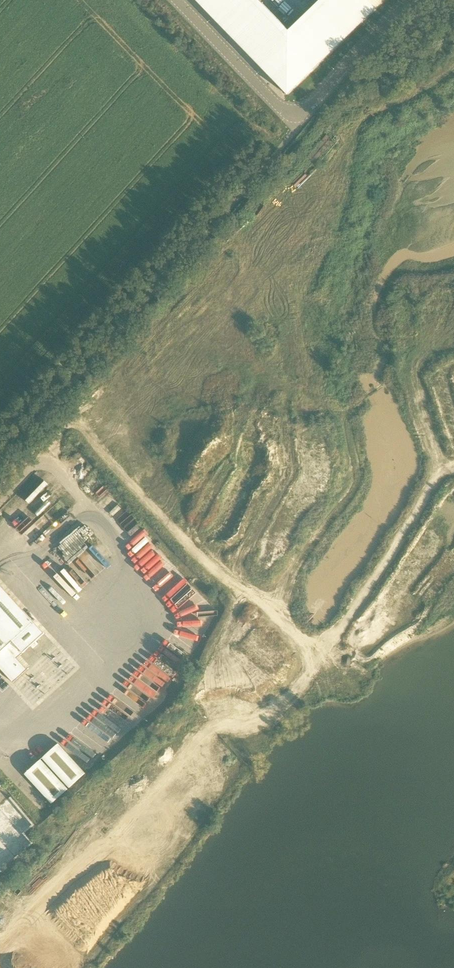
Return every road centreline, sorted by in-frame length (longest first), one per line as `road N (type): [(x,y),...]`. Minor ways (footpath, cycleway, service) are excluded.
road 1 (unclassified): [(305,113),(284,113),(177,0)]
road 2 (unclassified): [(305,113),(412,0)]

